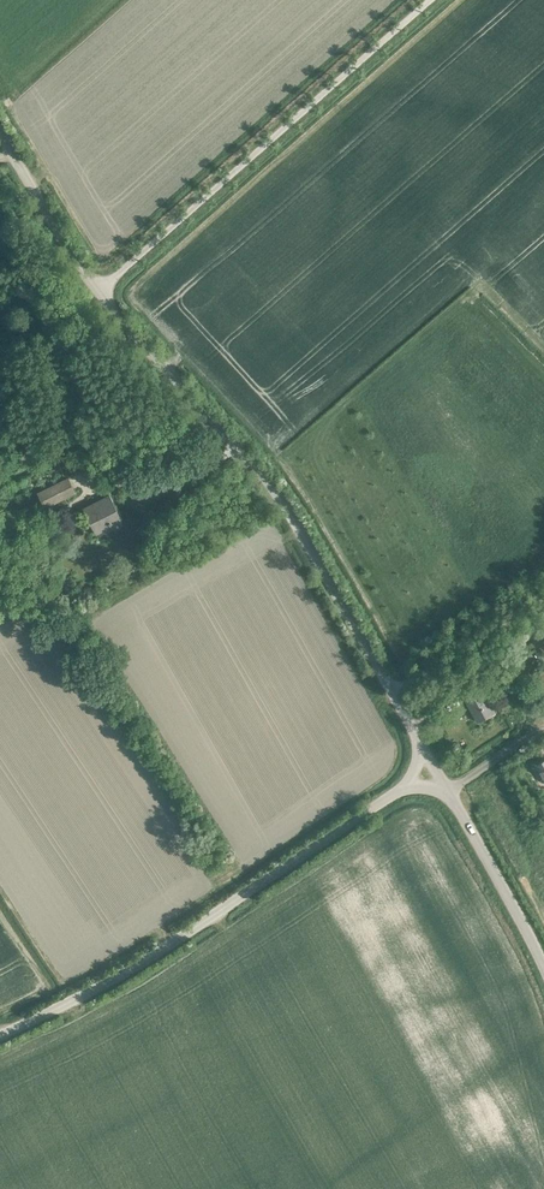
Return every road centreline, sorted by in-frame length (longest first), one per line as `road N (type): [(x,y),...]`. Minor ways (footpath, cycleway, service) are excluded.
road 1 (unclassified): [(417,737),(302,526),(96,292)]
road 2 (unclassified): [(0,1036),(155,952),(400,790)]
road 3 (unclassified): [(96,292),(430,0)]
road 4 (unclassified): [(543,967),(449,791)]
road 5 (unclassified): [(96,292),(0,129)]

